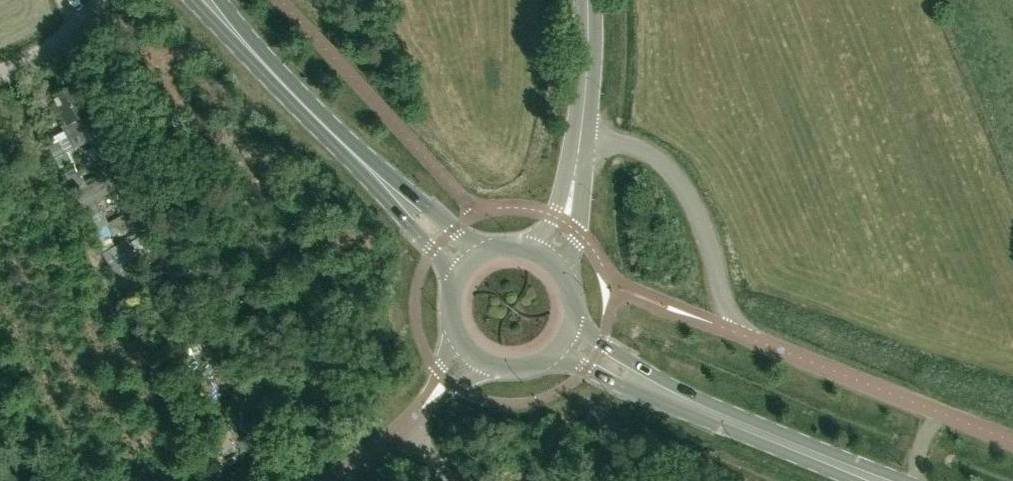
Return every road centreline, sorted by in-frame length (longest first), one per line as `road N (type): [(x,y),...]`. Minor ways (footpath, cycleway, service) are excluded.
road 1 (unclassified): [(580,139),(646,150),(680,183),(709,239),(725,308),(745,336),(1012,441)]
road 2 (primary): [(911,480),(681,388),(570,330)]
road 3 (primary): [(557,350),(852,480)]
road 4 (primary): [(208,0),(264,69),(397,198)]
road 5 (unclassified): [(580,139),(588,0)]
road 6 (residential): [(0,73),(53,48),(105,0)]

